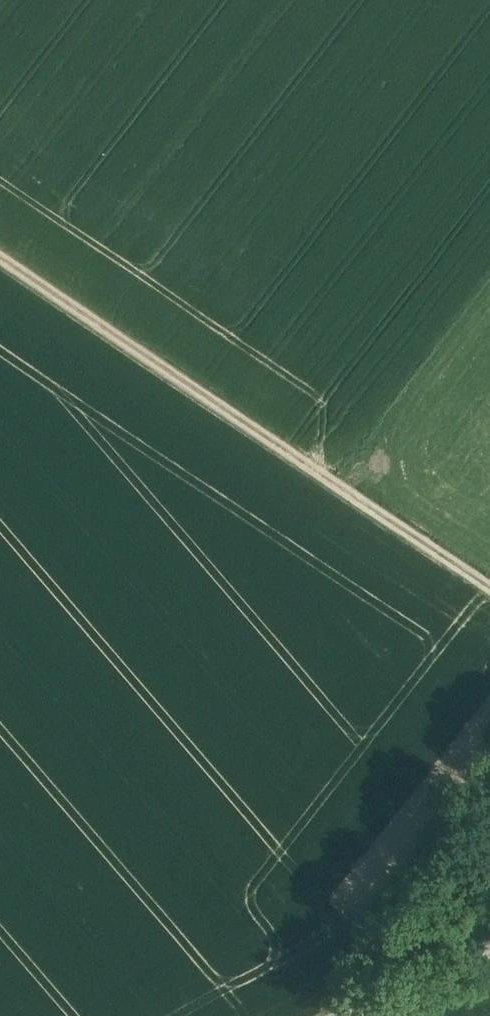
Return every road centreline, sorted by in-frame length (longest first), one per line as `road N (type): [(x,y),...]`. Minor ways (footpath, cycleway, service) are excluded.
road 1 (unclassified): [(335,1015),(489,946)]

